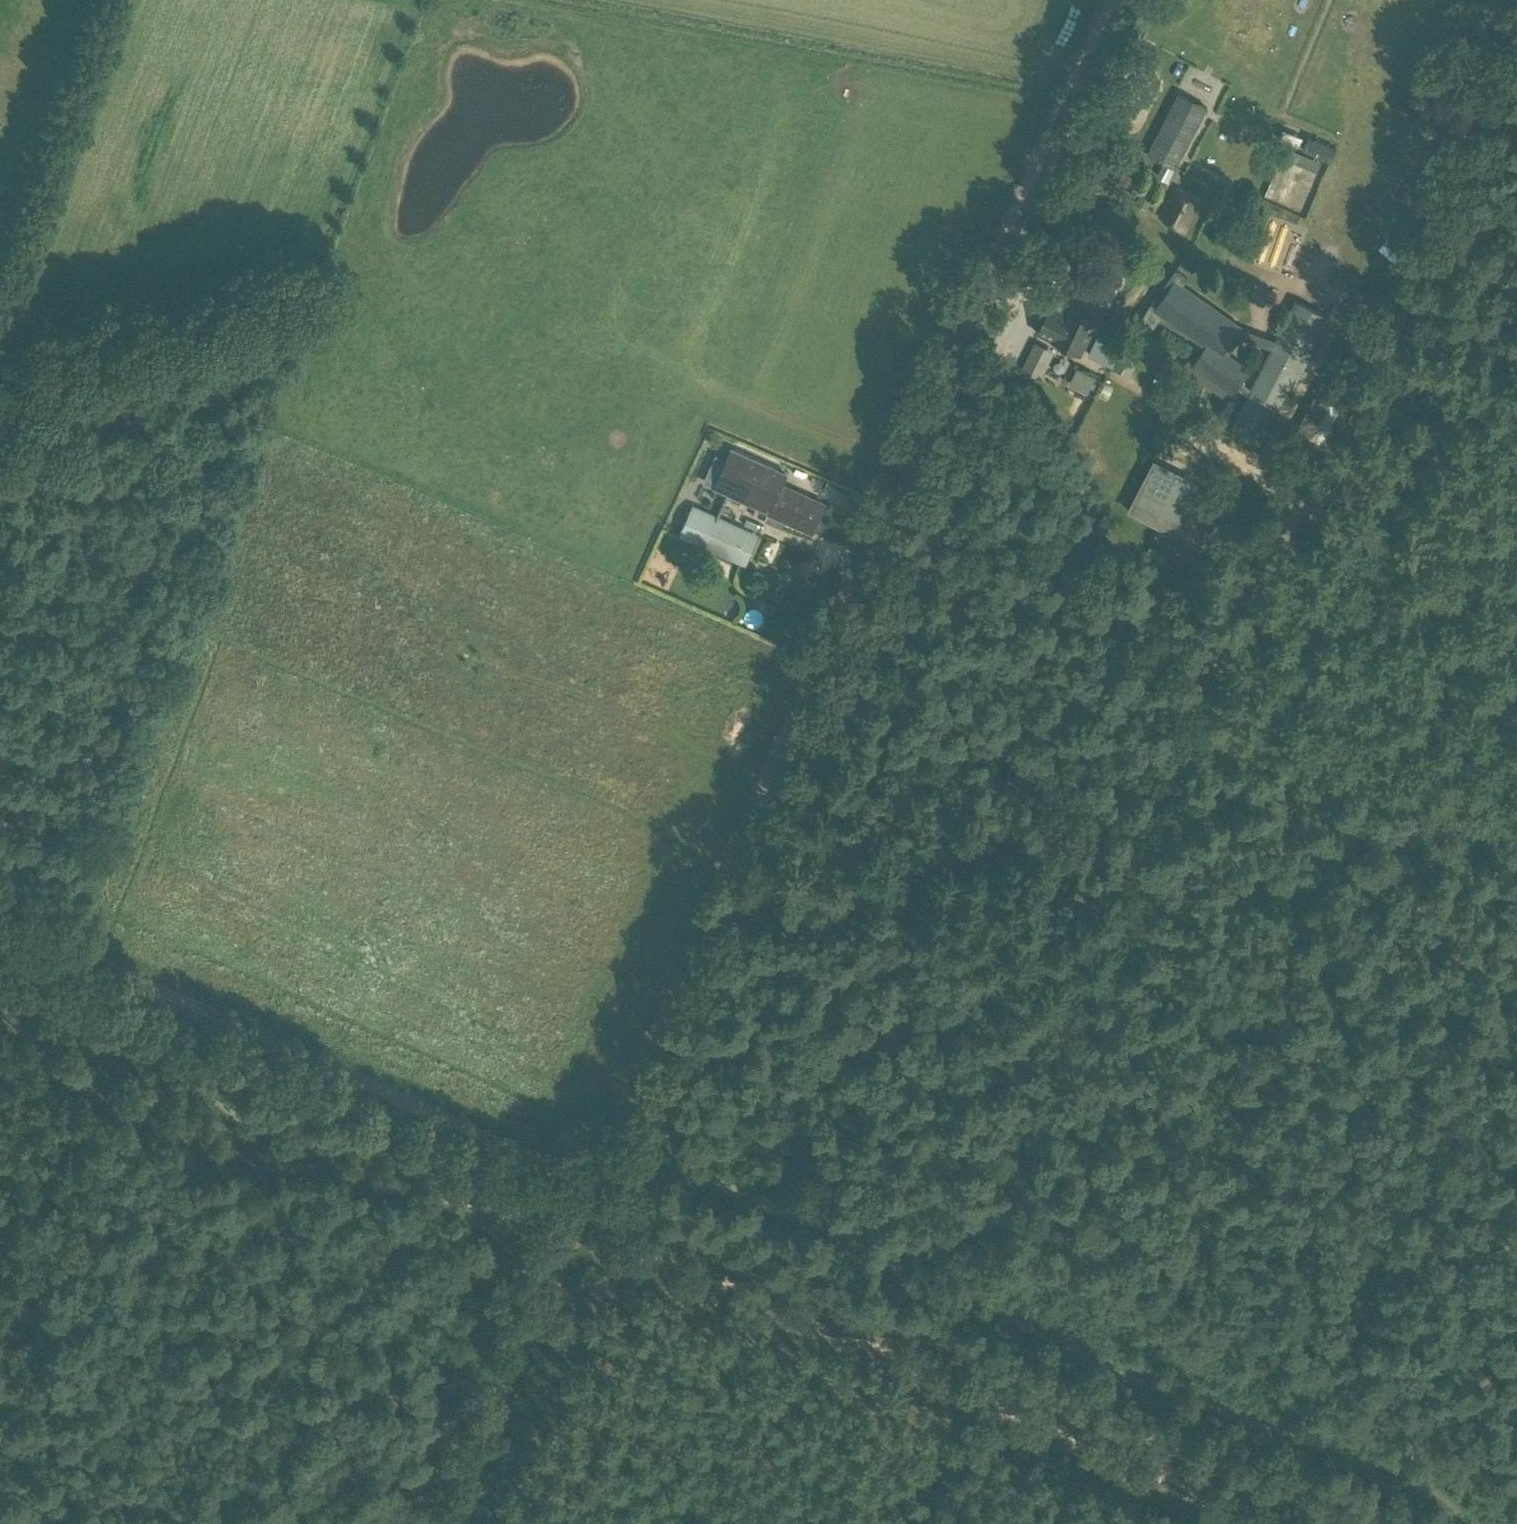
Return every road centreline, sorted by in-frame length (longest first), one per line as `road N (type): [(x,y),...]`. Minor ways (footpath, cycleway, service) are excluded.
road 1 (track): [(586,1182),(1112,0)]
road 2 (track): [(586,1182),(1347,1523)]
road 3 (track): [(0,923),(586,1182)]
road 4 (track): [(869,537),(1222,664)]
road 5 (track): [(586,1182),(587,1197),(551,1286),(444,1523)]
road 6 (track): [(1222,664),(1307,459)]

